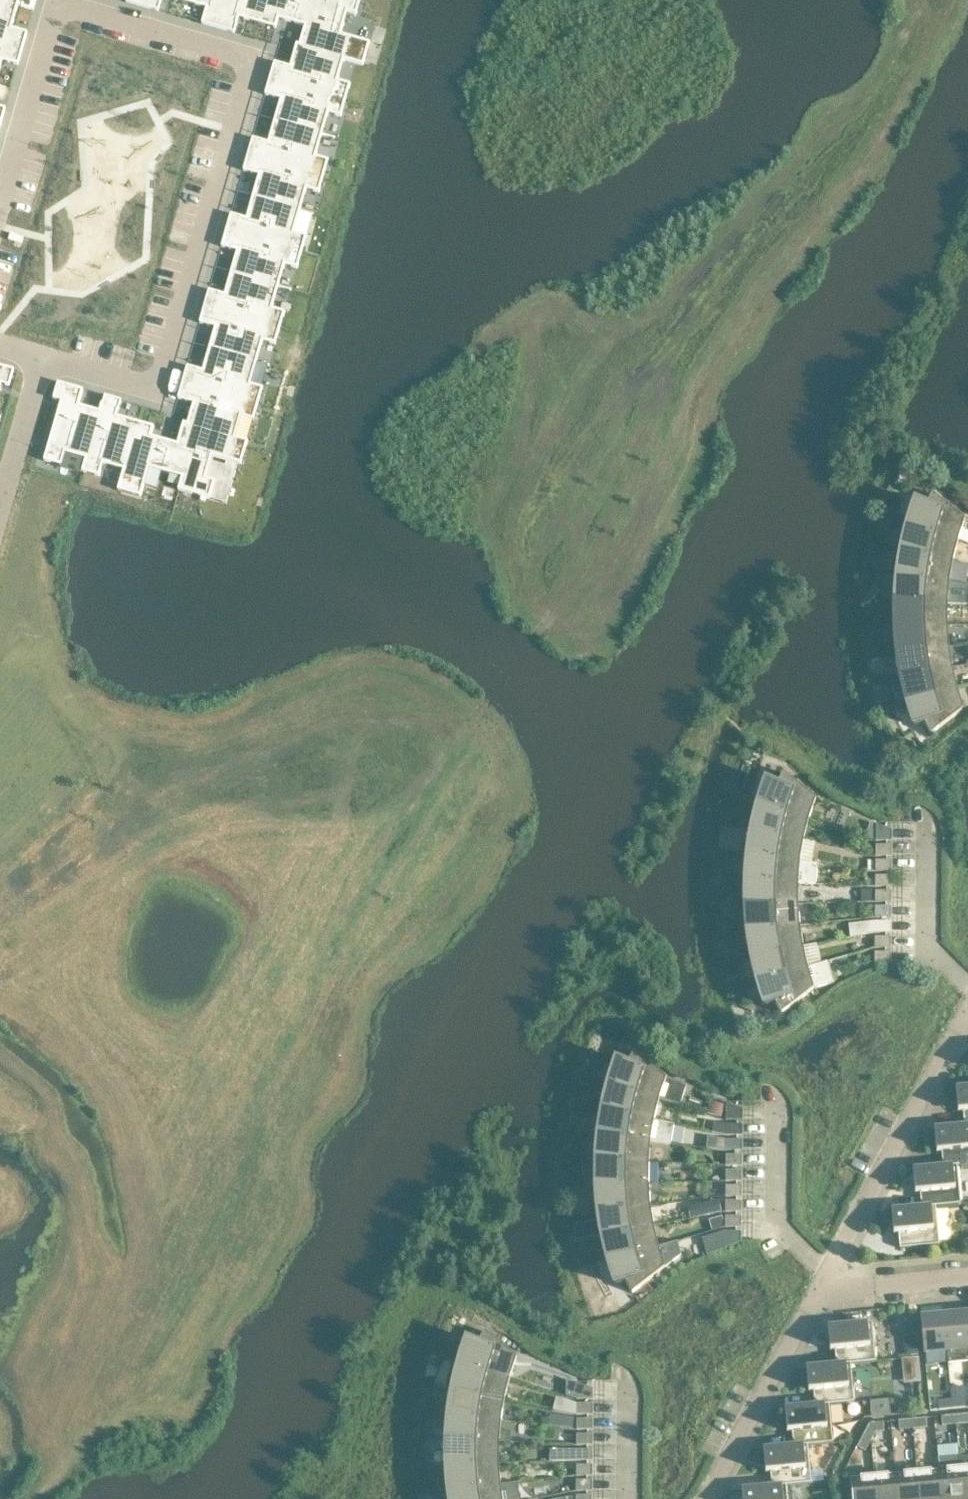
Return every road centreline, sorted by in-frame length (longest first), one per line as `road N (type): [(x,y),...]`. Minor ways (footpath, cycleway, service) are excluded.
road 1 (residential): [(0,188),(58,11),(230,55),(244,66),(247,79),(164,368),(153,384),(135,384)]
road 2 (residential): [(829,1277),(967,1013)]
road 3 (residential): [(713,1498),(820,1296)]
road 4 (residential): [(829,1277),(777,1227),(777,1106)]
road 5 (residential): [(967,989),(927,951),(927,817)]
road 6 (residential): [(0,511),(46,358)]
road 7 (residential): [(820,1296),(967,1282)]
road 8 (residential): [(628,1498),(627,1373)]

